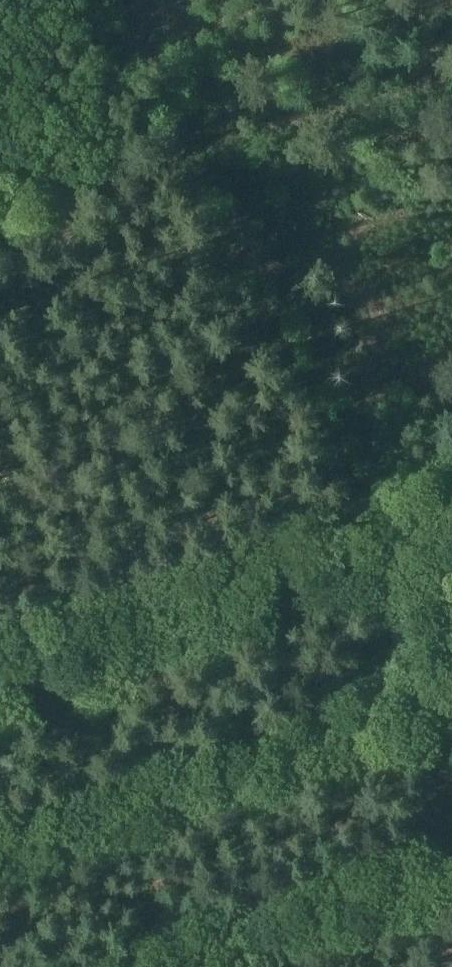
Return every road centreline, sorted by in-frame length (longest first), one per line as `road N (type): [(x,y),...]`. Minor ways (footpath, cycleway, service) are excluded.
road 1 (track): [(75,0),(366,513)]
road 2 (track): [(0,631),(366,513)]

